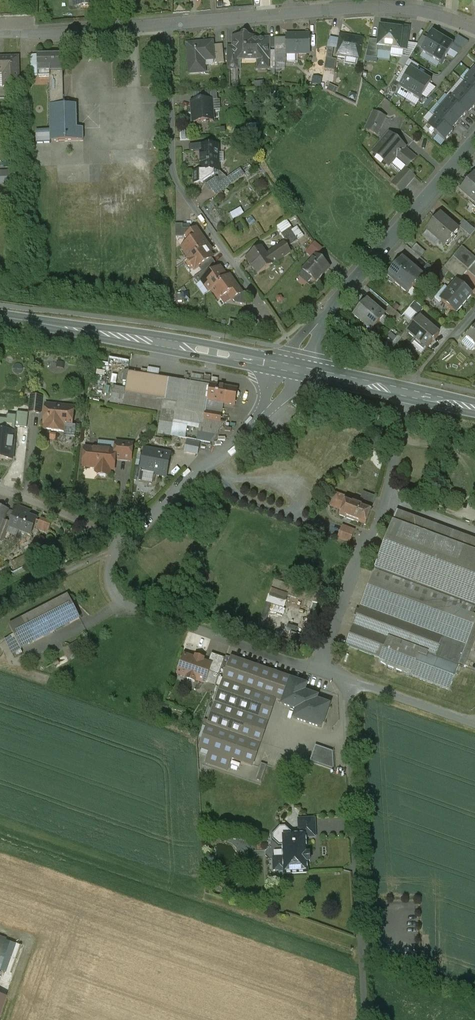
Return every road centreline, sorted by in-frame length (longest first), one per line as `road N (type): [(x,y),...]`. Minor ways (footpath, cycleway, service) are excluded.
road 1 (unclassified): [(345,679),(365,1019)]
road 2 (residential): [(169,24),(174,172),(269,316)]
road 3 (residential): [(127,538),(108,573),(123,602),(345,679)]
road 4 (secondary): [(0,317),(290,368)]
road 5 (residential): [(290,368),(474,143)]
road 6 (residential): [(290,368),(232,446),(127,538)]
road 7 (residential): [(266,15),(363,6),(474,29)]
road 8 (secondary): [(290,368),(474,408)]
road 9 (residential): [(345,679),(474,725)]
road 10 (residential): [(0,489),(127,538)]

